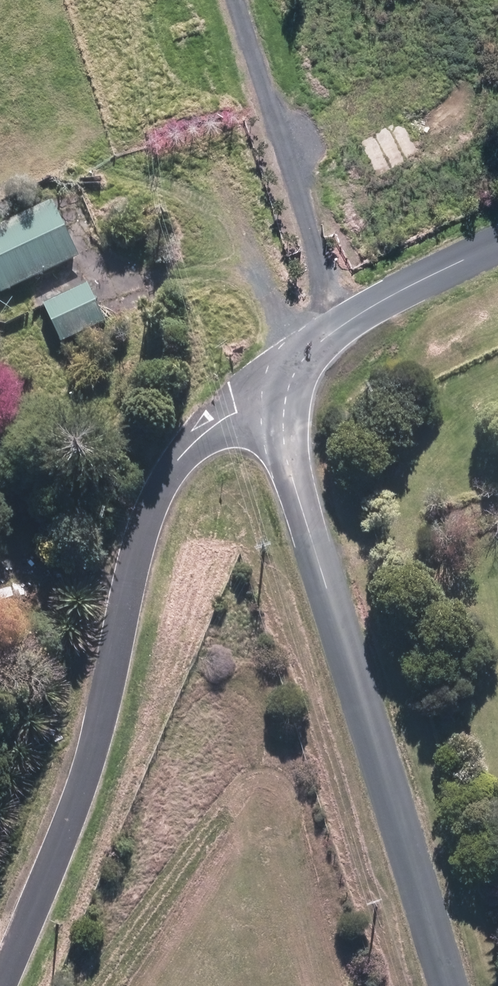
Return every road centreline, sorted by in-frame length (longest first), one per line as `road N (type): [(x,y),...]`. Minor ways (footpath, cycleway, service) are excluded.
road 1 (residential): [(0,984),(91,761),(157,497),(197,439),(257,397)]
road 2 (residential): [(257,397),(287,452),(452,985)]
road 3 (track): [(231,0),(335,333)]
road 4 (residential): [(257,397),(335,333),(423,279),(497,245)]

